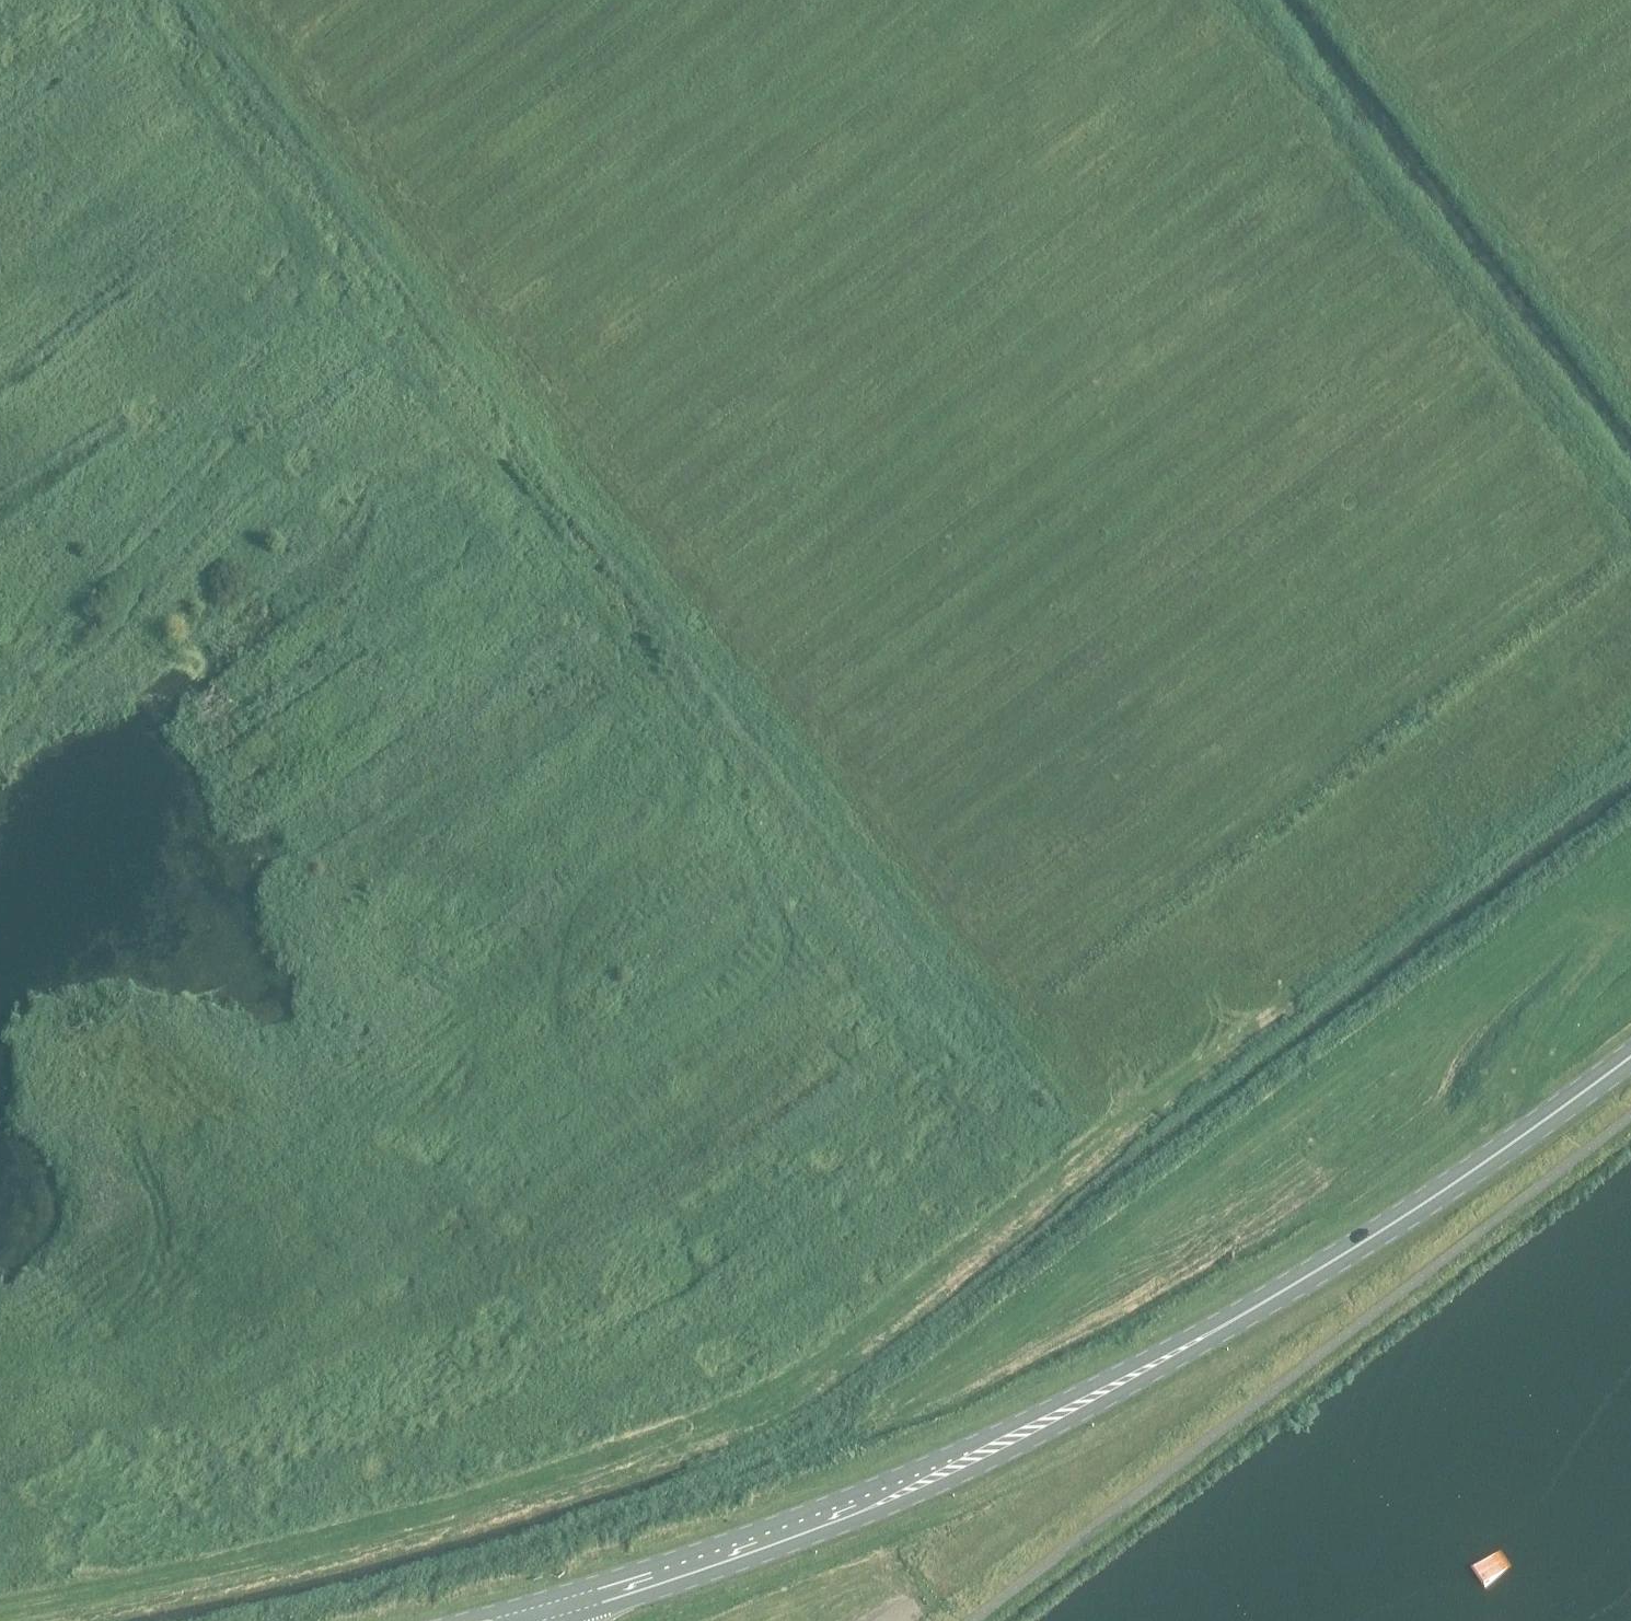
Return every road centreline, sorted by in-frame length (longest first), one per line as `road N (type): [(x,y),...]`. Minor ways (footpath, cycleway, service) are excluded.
road 1 (primary): [(547,1615),(871,1510),(1252,1310),(1434,1196),(1630,1056)]

